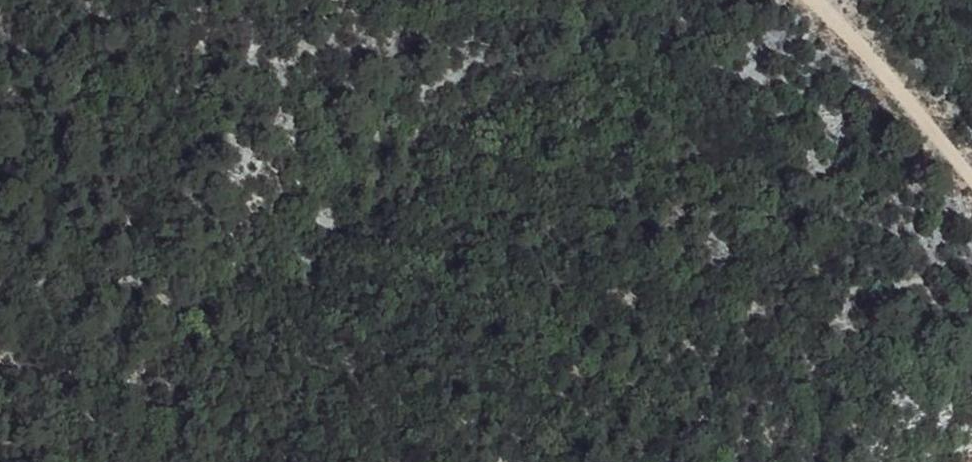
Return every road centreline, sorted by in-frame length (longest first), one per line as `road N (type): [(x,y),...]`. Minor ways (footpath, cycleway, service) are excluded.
road 1 (track): [(819,0),(944,122),(971,164)]

